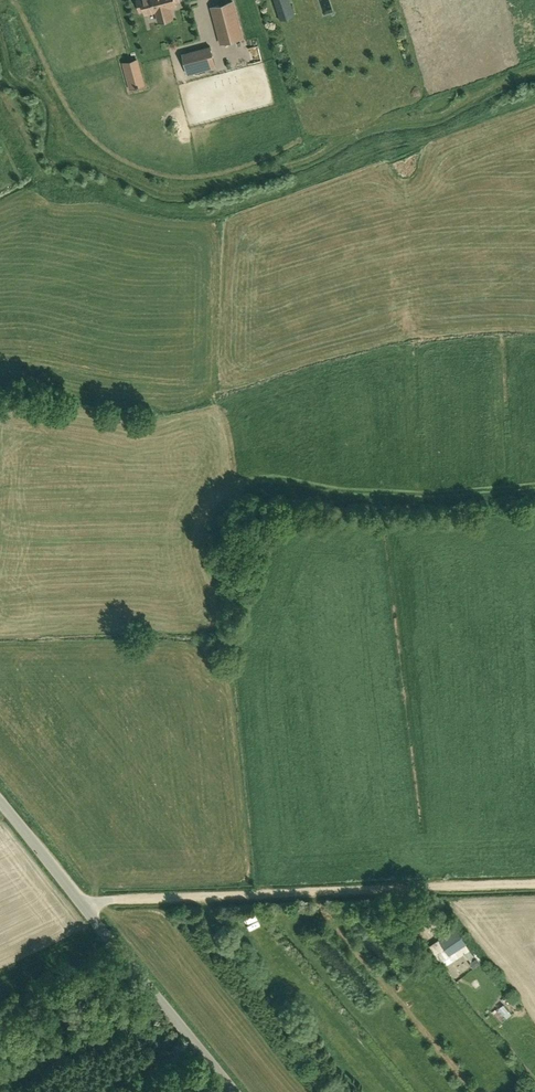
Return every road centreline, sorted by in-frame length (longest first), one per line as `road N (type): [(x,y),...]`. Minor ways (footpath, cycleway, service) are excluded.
road 1 (track): [(534,884),(85,906)]
road 2 (unclassified): [(236,1091),(0,800)]

